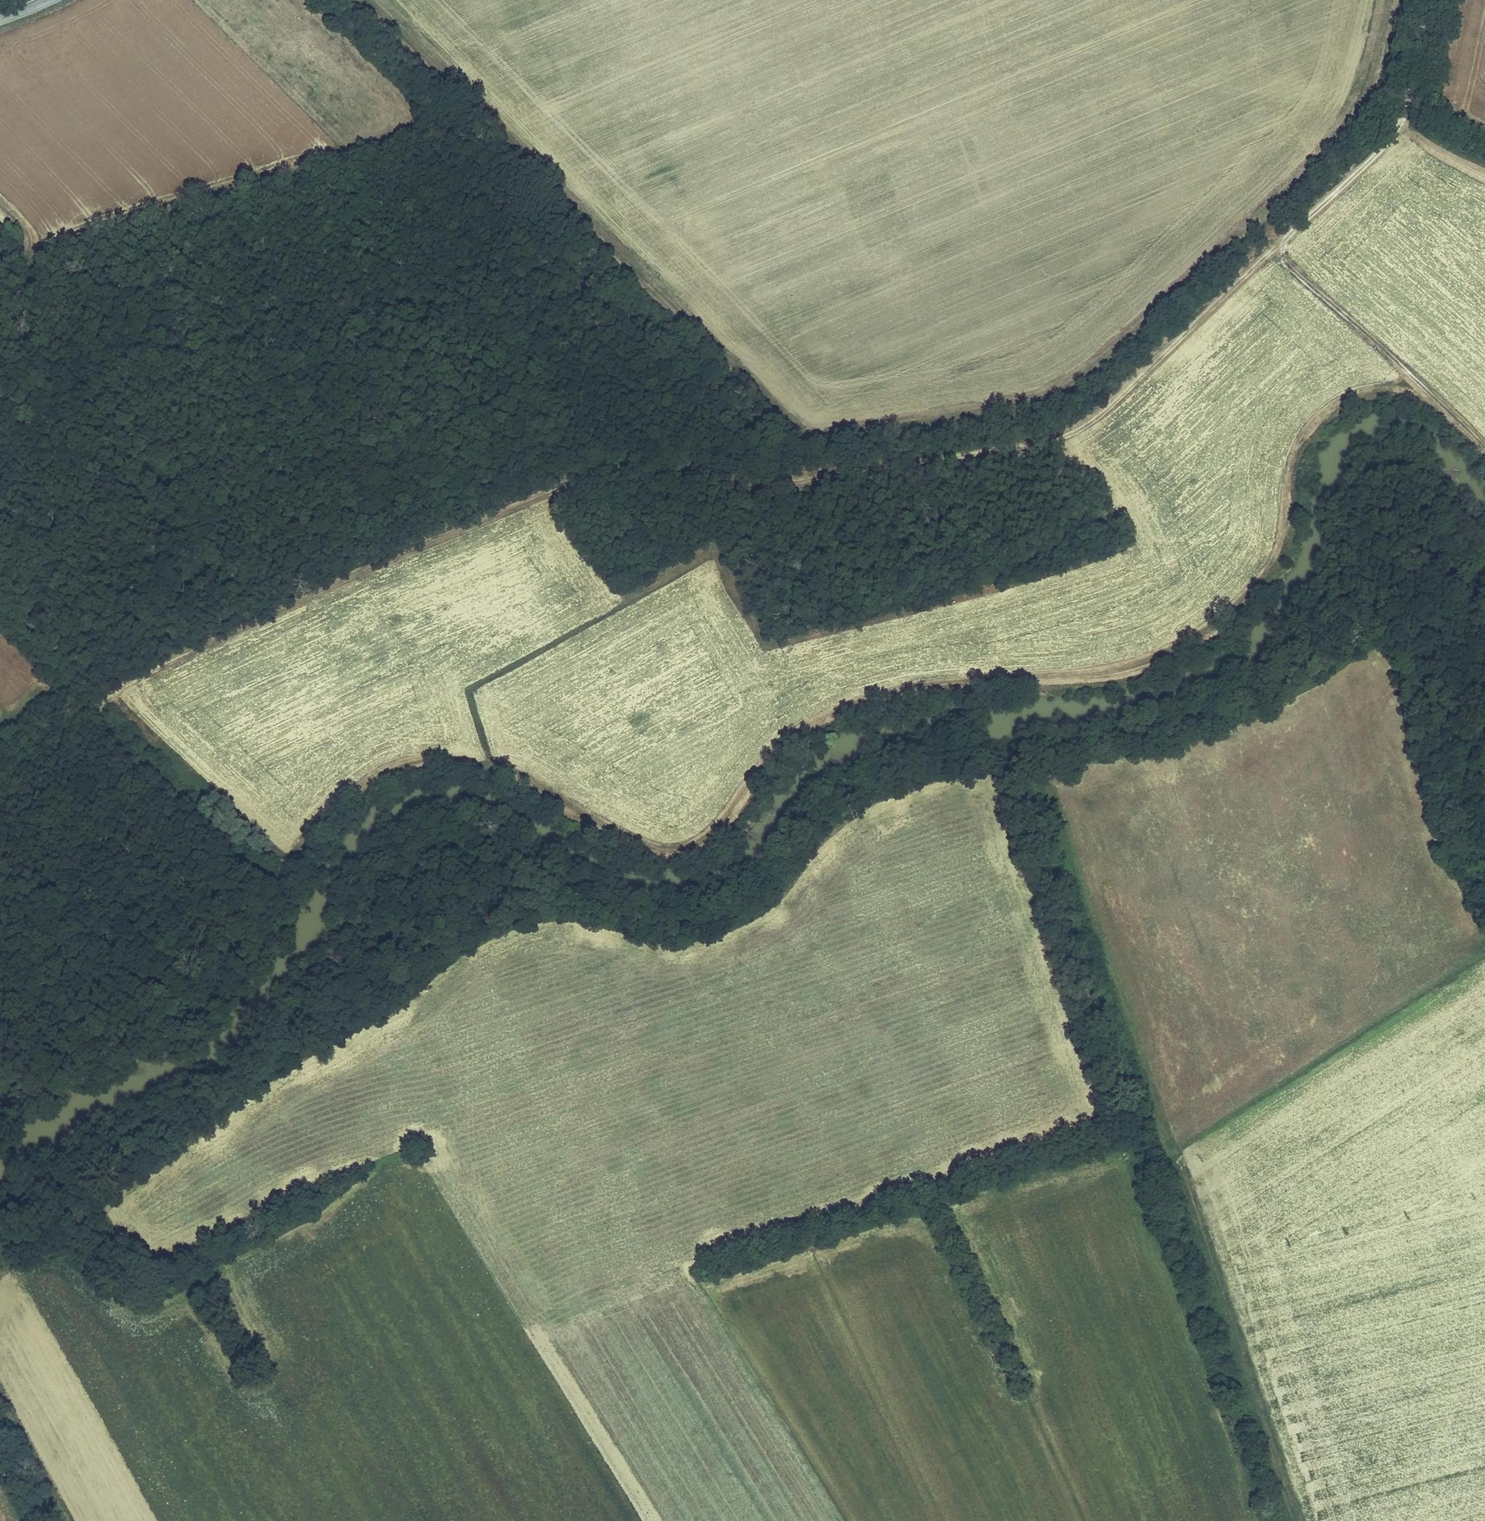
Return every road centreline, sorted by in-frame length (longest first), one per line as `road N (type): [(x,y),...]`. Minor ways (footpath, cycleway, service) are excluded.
road 1 (track): [(87,713),(120,686),(253,619),(620,458),(717,471),(815,468),(1063,435),(1092,419),(1387,138),(1409,100),(1429,0)]
road 2 (track): [(290,862),(319,819),(356,784),(417,755),(483,767),(658,857),(705,850),(778,757),(822,728),(905,692),(1109,678),(1171,660),(1258,598),(1292,547),(1294,469),(1312,439),(1353,402),(1422,385)]
road 3 (track): [(1484,450),(1284,259),(1282,237)]

